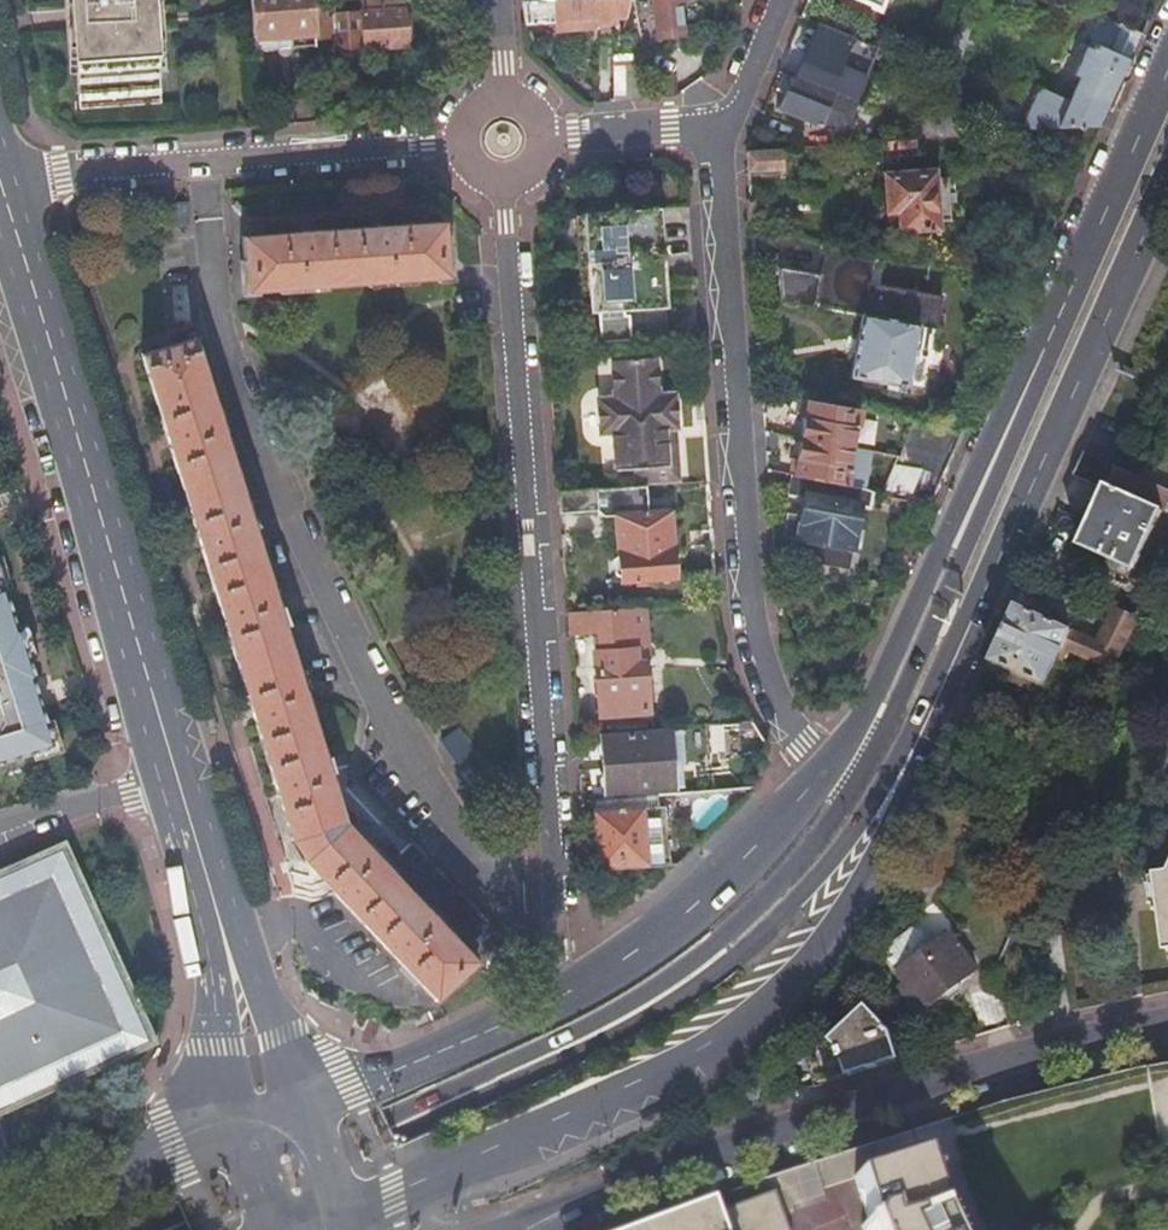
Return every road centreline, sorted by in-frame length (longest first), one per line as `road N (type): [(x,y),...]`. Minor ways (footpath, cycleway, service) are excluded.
road 1 (primary): [(183,1229),(589,1048),(670,1005),(762,933),(831,861),(1048,458)]
road 2 (primary): [(324,1223),(609,1104),(711,1051),(784,989),(840,914),(901,798),(1048,458)]
road 3 (primary): [(885,735),(825,833),(661,986),(388,1120),(138,1229)]
road 4 (residential): [(506,191),(554,920),(571,992)]
road 5 (residential): [(826,773),(789,722),(753,597),(719,134)]
road 6 (secondary): [(0,177),(180,775)]
road 7 (secondary): [(1167,1019),(919,1083),(601,1195)]
road 8 (residential): [(0,174),(450,143)]
road 9 (primary): [(1022,398),(874,699),(826,773)]
road 10 (primary): [(1167,64),(1022,398)]
road 11 (primary): [(1022,398),(885,735)]
road 12 (primary): [(826,773),(717,887),(641,950),(571,992)]
road 13 (primary): [(1048,458),(1167,181)]
road 14 (primary): [(571,992),(296,1111)]
road 15 (primary): [(238,1136),(24,1229)]
road 16 (secondary): [(220,920),(215,1049),(238,1136)]
road 17 (secondary): [(296,1111),(278,1038),(220,920)]
road 18 (residential): [(0,825),(180,775)]
road 19 (residential): [(551,140),(672,128),(719,134)]
road 20 (secondary): [(180,775),(220,920)]
road 21 (residential): [(719,134),(781,0)]

